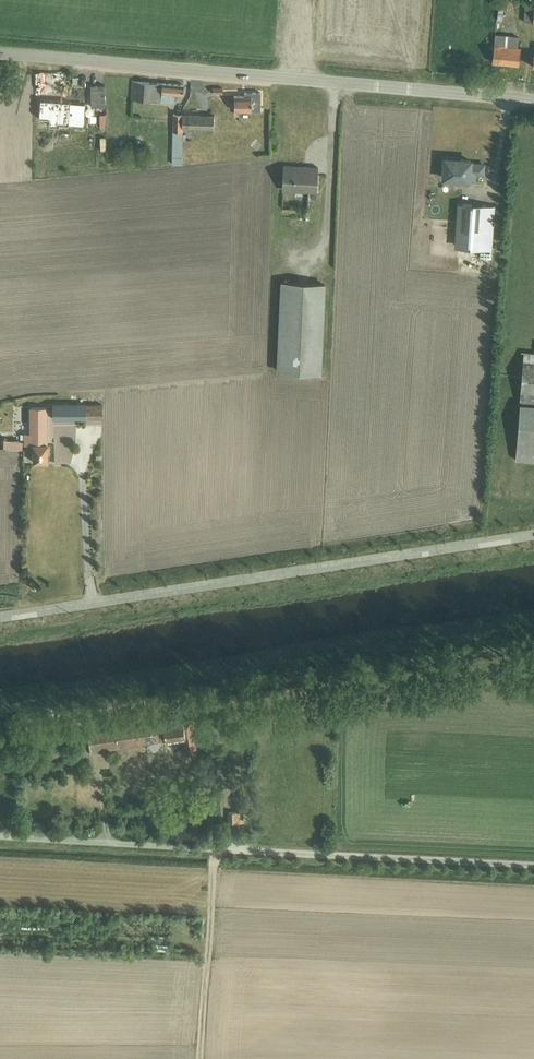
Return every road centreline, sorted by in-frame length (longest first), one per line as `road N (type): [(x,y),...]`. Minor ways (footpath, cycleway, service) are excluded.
road 1 (unclassified): [(533,532),(0,615)]
road 2 (tertiary): [(533,101),(0,53)]
road 3 (unclassified): [(533,865),(0,837)]

